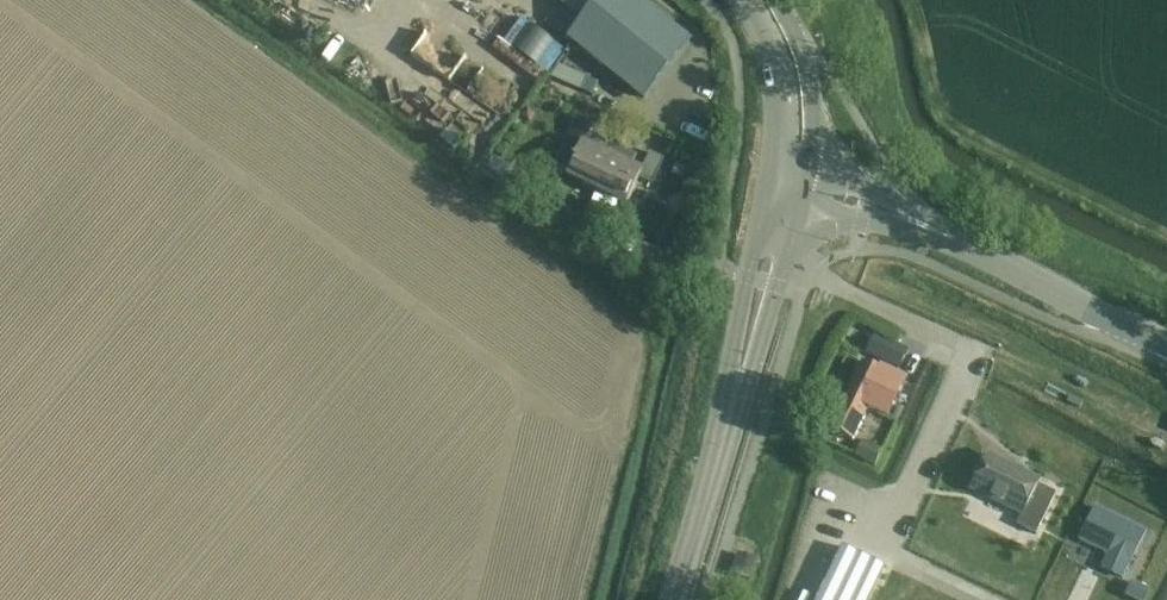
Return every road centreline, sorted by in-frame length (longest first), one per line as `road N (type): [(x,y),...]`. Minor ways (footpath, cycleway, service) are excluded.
road 1 (tertiary): [(676,599),(788,193)]
road 2 (tertiary): [(1166,350),(934,234),(788,193)]
road 3 (tertiary): [(788,193),(799,90),(782,34),(760,0)]
road 4 (track): [(997,356),(1166,438)]
road 5 (residential): [(651,0),(697,43),(669,122)]

